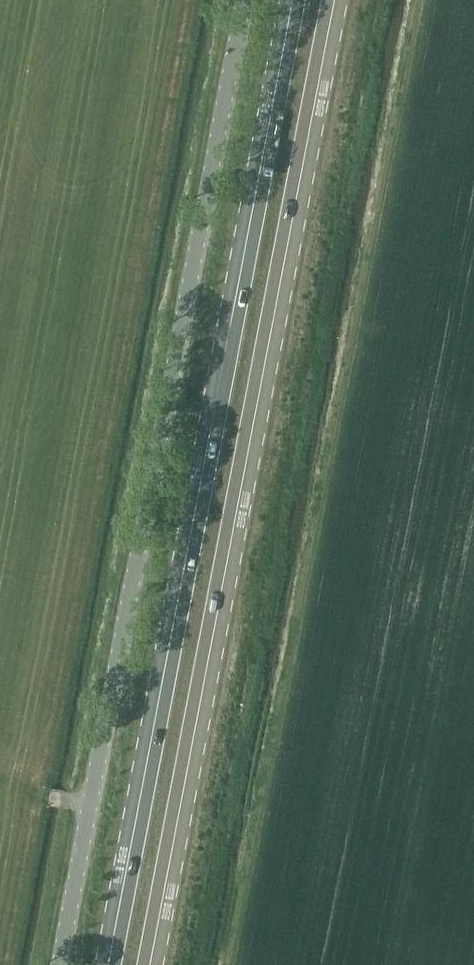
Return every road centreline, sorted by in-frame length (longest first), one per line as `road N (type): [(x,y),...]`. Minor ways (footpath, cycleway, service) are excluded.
road 1 (unclassified): [(59,964),(245,0)]
road 2 (primary): [(150,964),(336,0)]
road 3 (primary): [(291,0),(106,964)]

